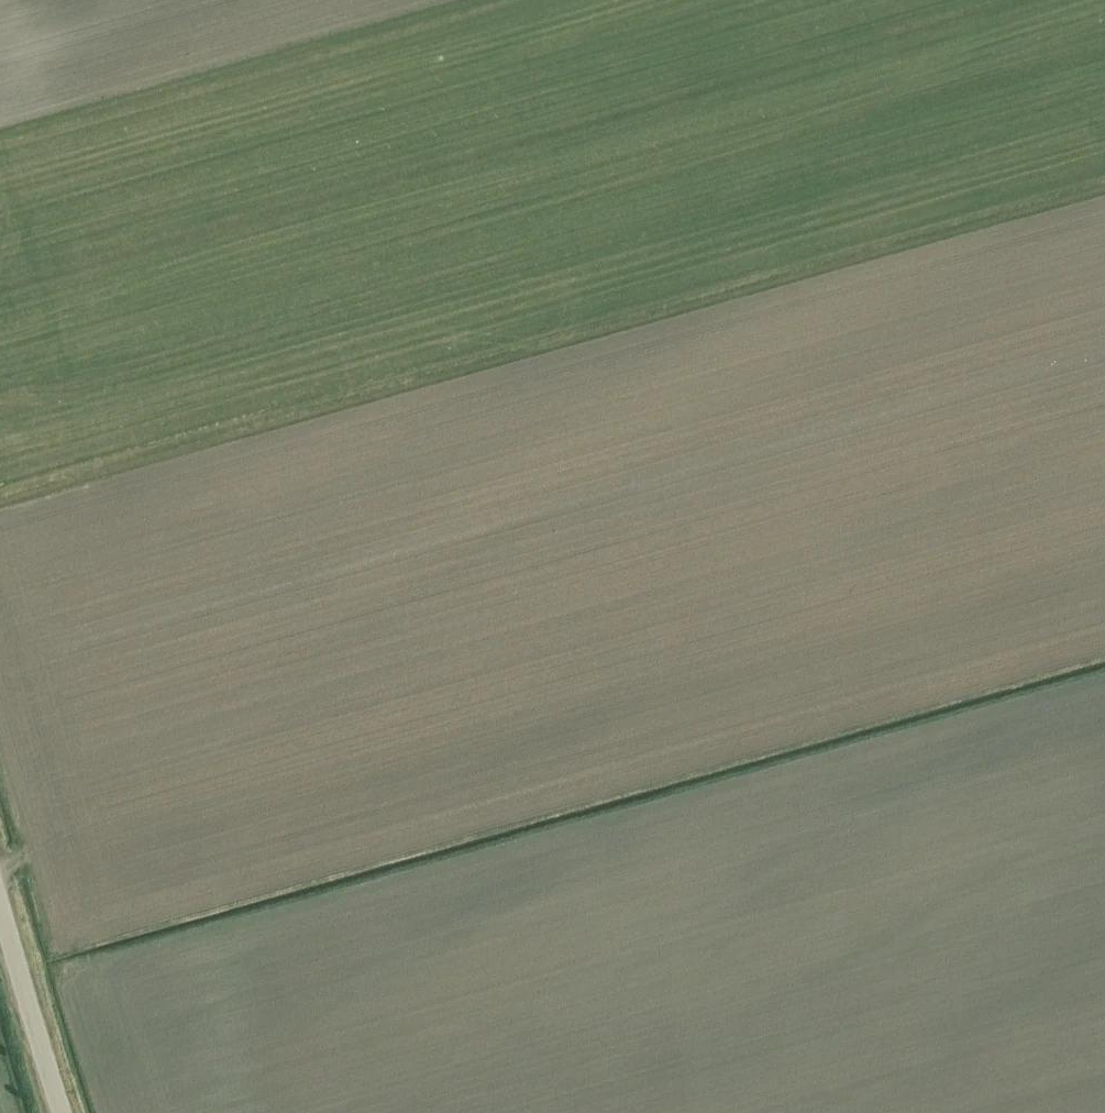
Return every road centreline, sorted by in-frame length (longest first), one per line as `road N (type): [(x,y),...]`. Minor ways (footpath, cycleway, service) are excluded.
road 1 (unclassified): [(63,1112),(0,900)]

